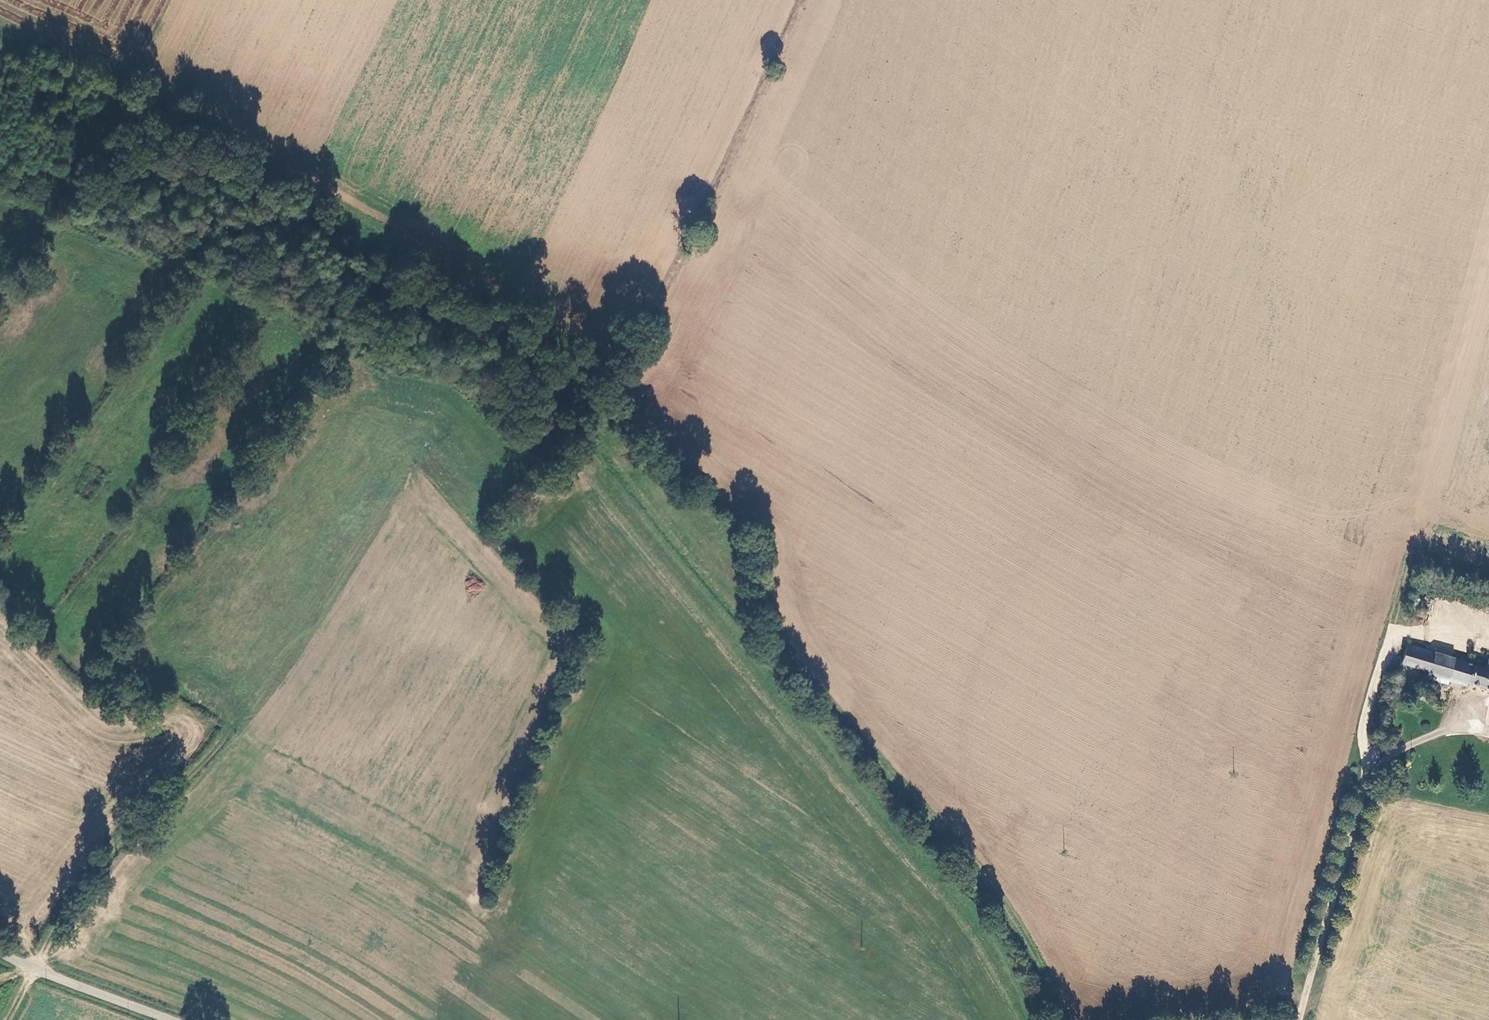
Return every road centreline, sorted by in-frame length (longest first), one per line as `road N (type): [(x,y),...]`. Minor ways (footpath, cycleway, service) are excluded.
road 1 (unclassified): [(1301,1019),(1382,756)]
road 2 (unclassified): [(169,1019),(0,952)]

